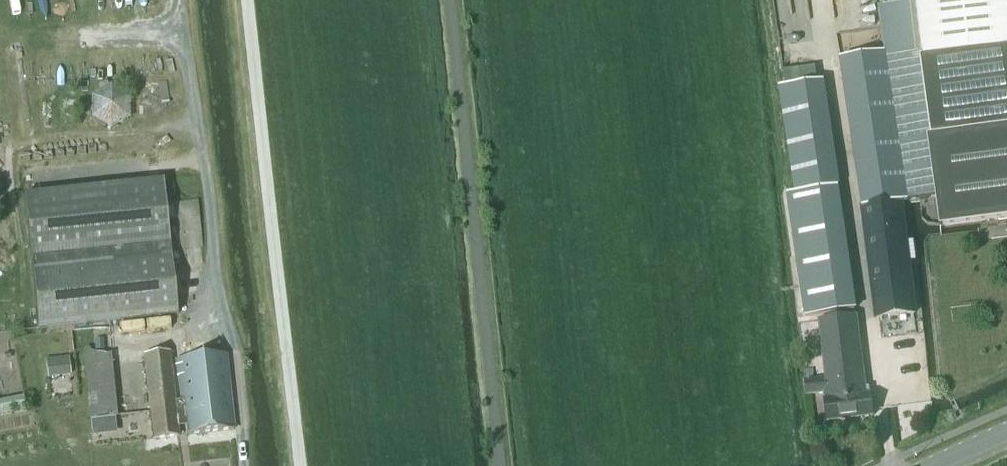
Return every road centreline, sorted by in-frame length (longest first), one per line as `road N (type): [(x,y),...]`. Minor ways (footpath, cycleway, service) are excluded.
road 1 (track): [(500,465),(451,0)]

